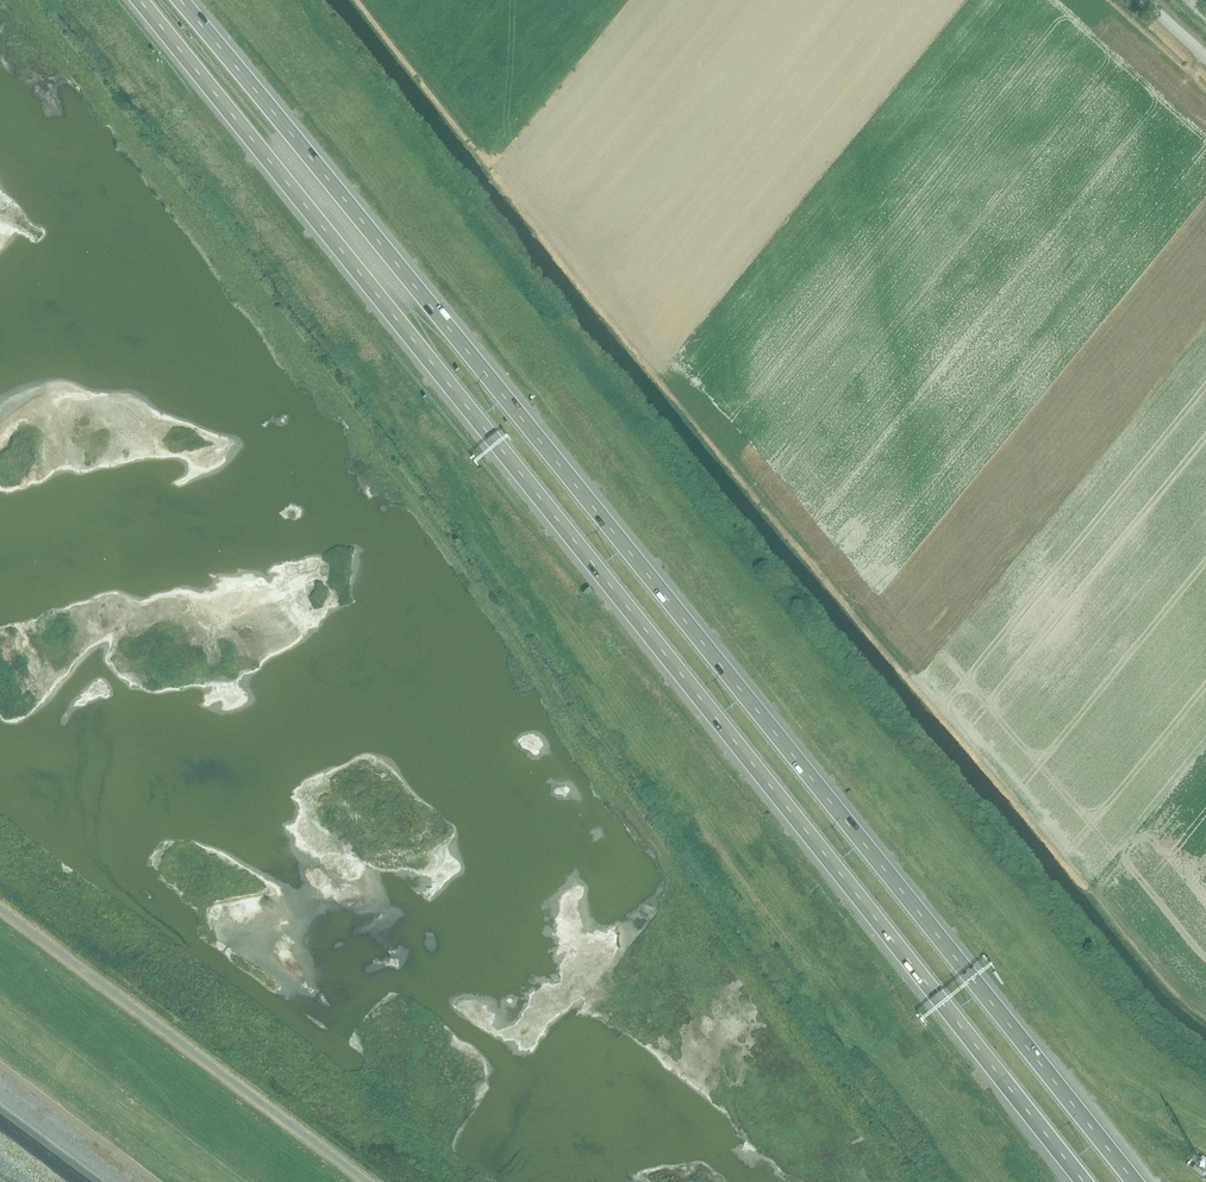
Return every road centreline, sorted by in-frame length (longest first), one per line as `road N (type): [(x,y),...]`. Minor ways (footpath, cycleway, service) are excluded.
road 1 (trunk): [(1136,1181),(180,0)]
road 2 (trunk): [(135,0),(1083,1181)]
road 3 (unclassified): [(344,1181),(0,924)]

